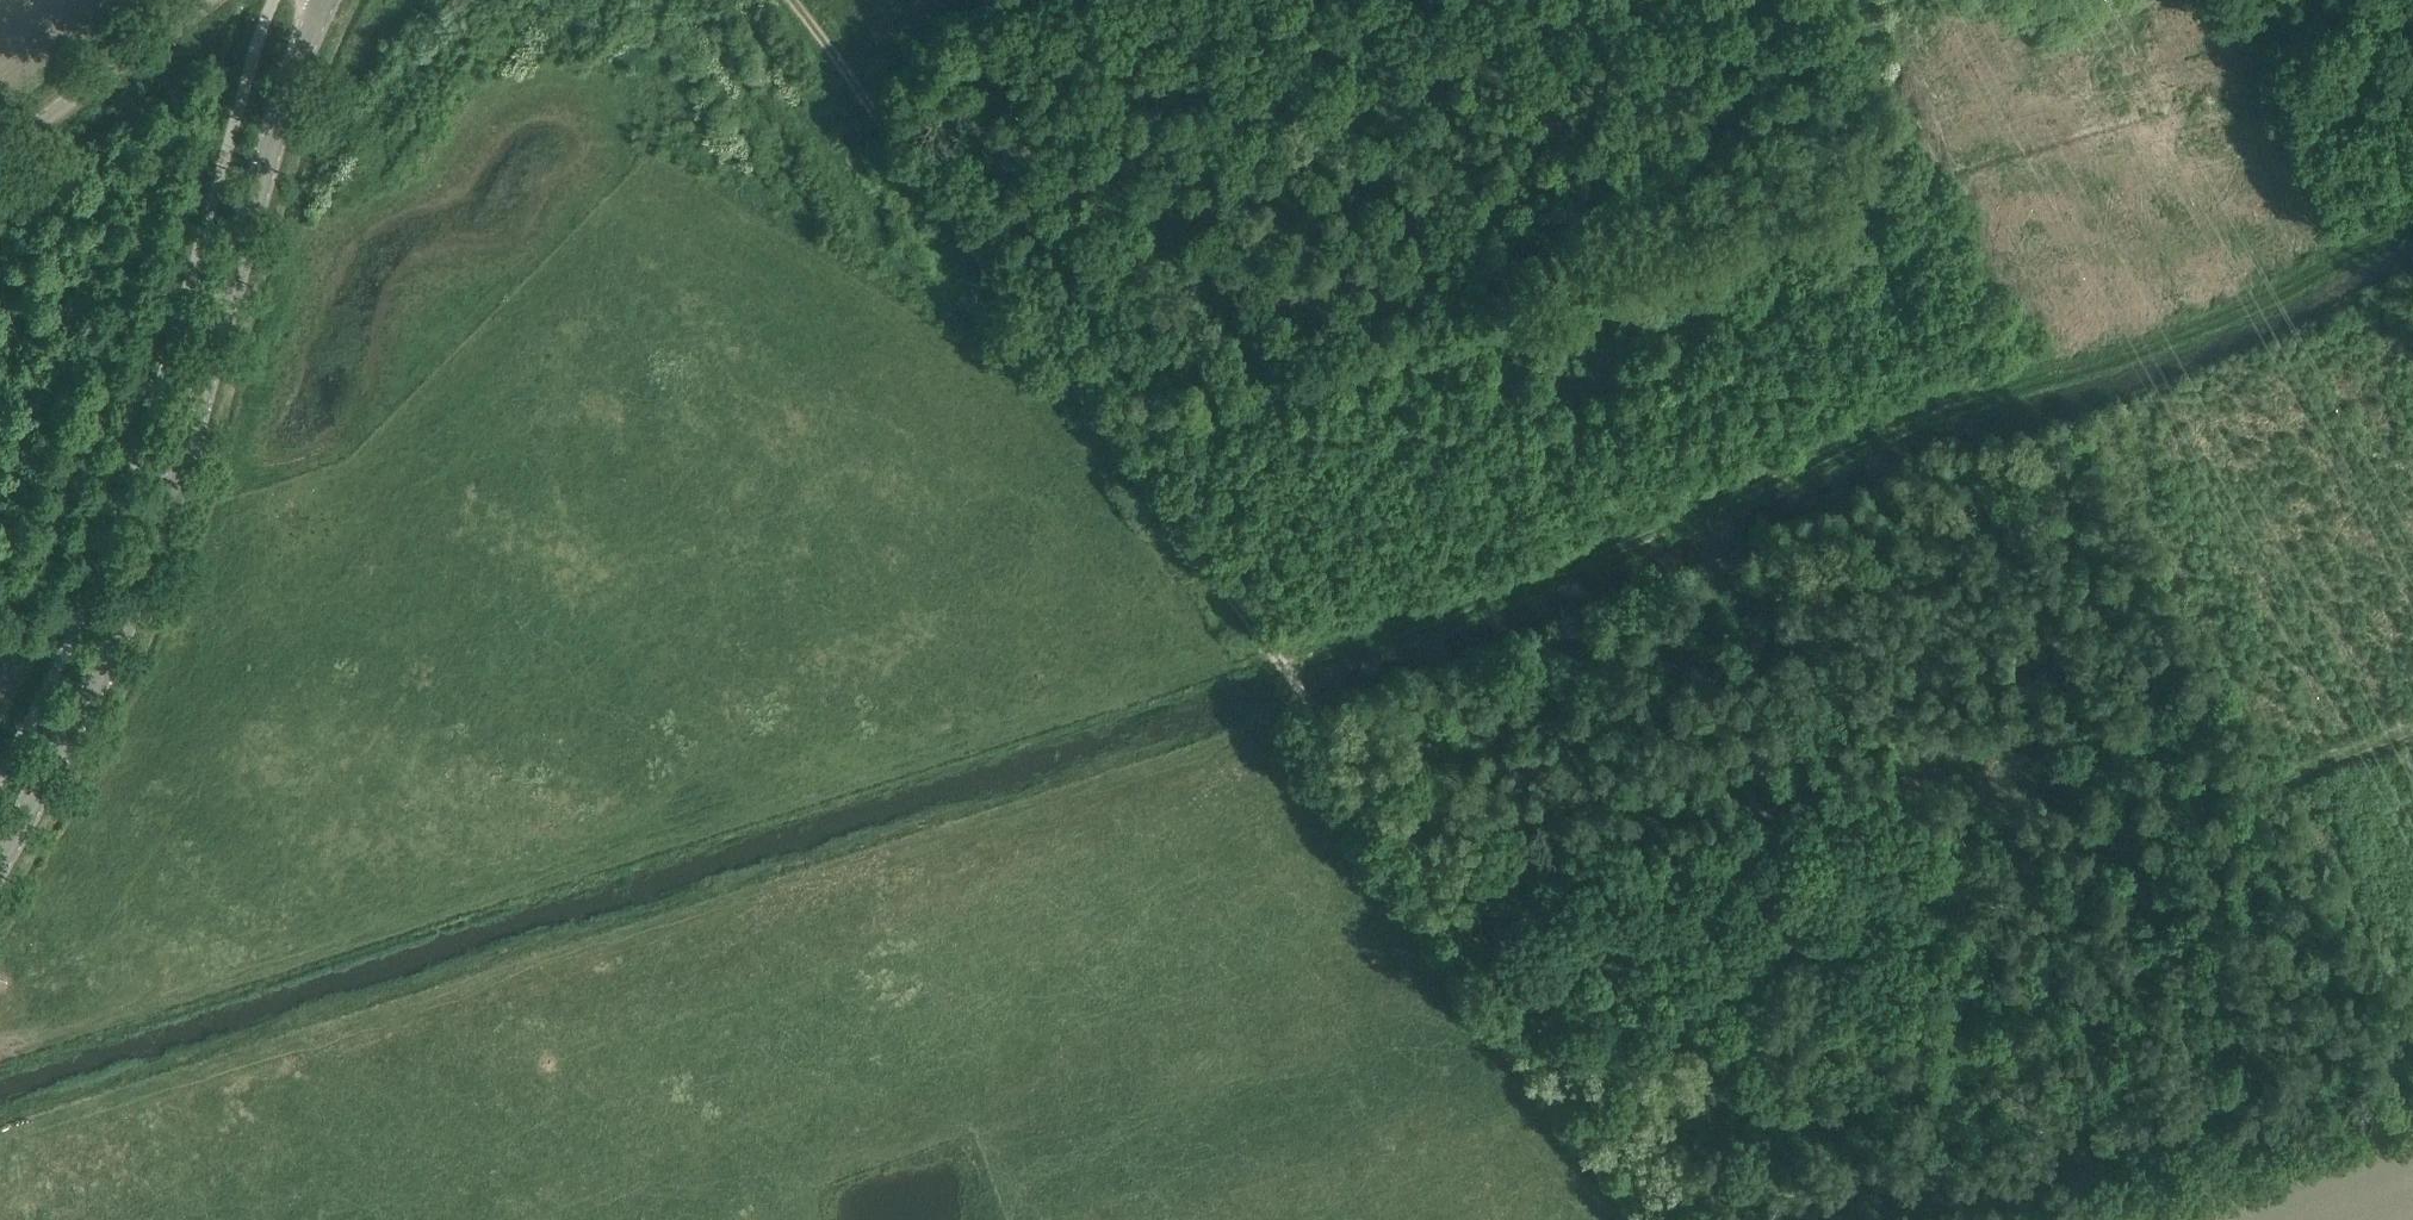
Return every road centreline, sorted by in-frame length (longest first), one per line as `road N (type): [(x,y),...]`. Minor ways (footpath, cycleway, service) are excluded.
road 1 (track): [(786,0),(1690,1219)]
road 2 (track): [(1284,665),(2412,232)]
road 3 (tertiary): [(0,844),(111,636),(324,0)]
road 4 (unclassified): [(210,0),(0,150)]
road 5 (track): [(2176,1219),(2412,1150)]

